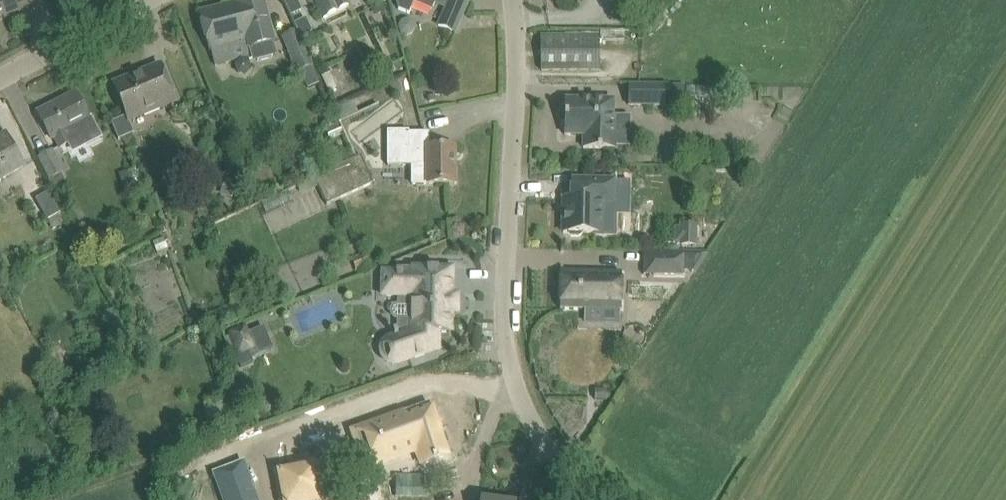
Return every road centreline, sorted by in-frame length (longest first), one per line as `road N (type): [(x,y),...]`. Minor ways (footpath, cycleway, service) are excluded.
road 1 (unclassified): [(585,499),(530,433),(505,344),(515,108),(508,0)]
road 2 (unclassified): [(0,80),(149,0)]

